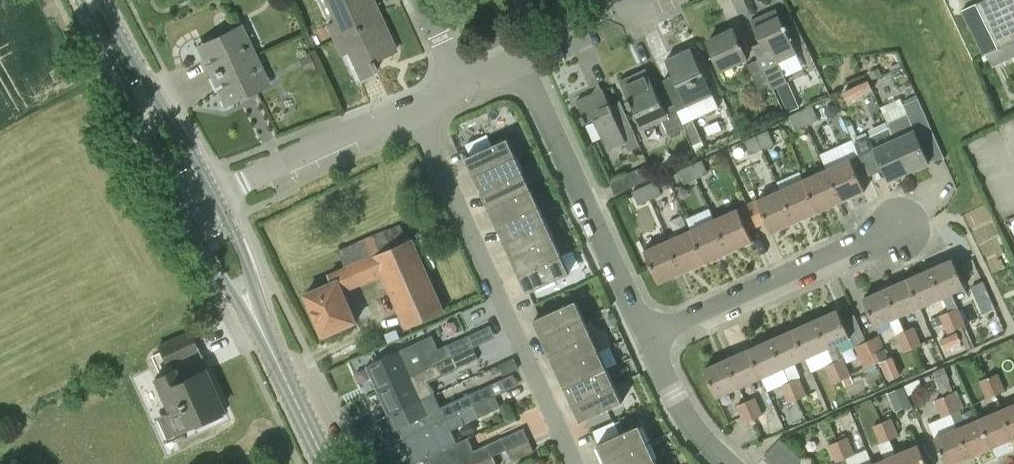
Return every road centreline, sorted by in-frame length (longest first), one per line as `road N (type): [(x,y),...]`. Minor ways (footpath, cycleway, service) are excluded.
road 1 (residential): [(577,463),(416,112)]
road 2 (residential): [(647,332),(542,102),(515,66)]
road 3 (residential): [(647,332),(918,226)]
road 4 (secondary): [(81,0),(190,204)]
road 5 (secondary): [(216,196),(102,0)]
road 6 (residential): [(216,196),(416,112)]
road 7 (residential): [(515,66),(673,0)]
road 8 (residential): [(735,463),(686,411),(647,332)]
road 9 (secondary): [(326,463),(258,321)]
road 10 (secondary): [(190,204),(258,321)]
road 11 (secondary): [(258,321),(252,275),(216,196)]

